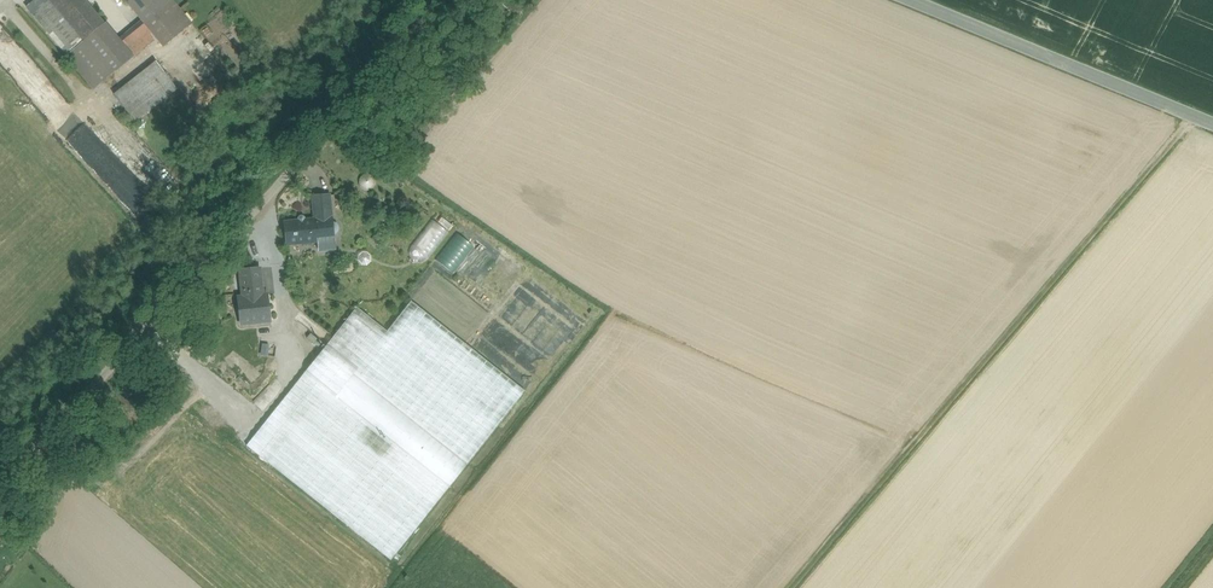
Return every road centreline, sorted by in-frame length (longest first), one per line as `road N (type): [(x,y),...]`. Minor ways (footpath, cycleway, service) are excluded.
road 1 (track): [(0,503),(421,0)]
road 2 (residential): [(920,0),(1212,121)]

